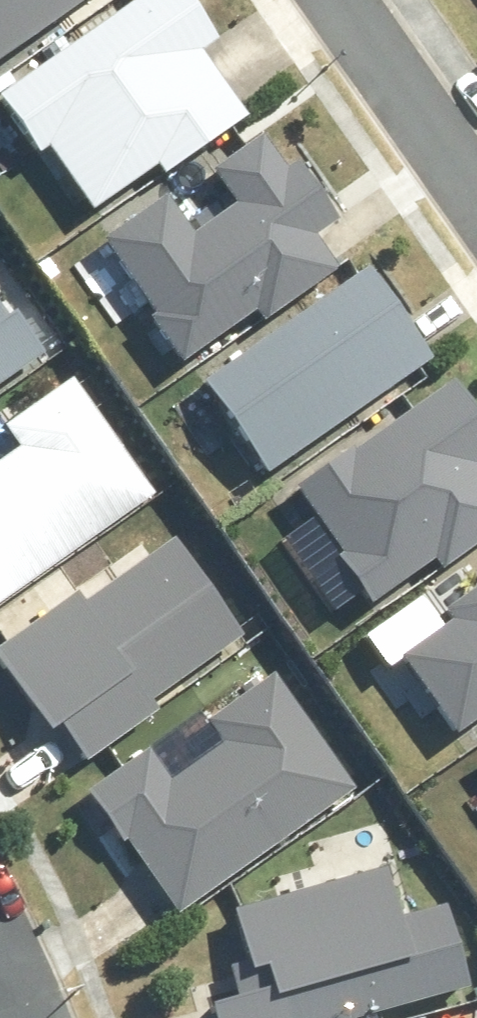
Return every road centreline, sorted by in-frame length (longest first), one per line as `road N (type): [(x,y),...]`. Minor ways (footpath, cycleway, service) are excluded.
road 1 (residential): [(335,0),(476,202)]

